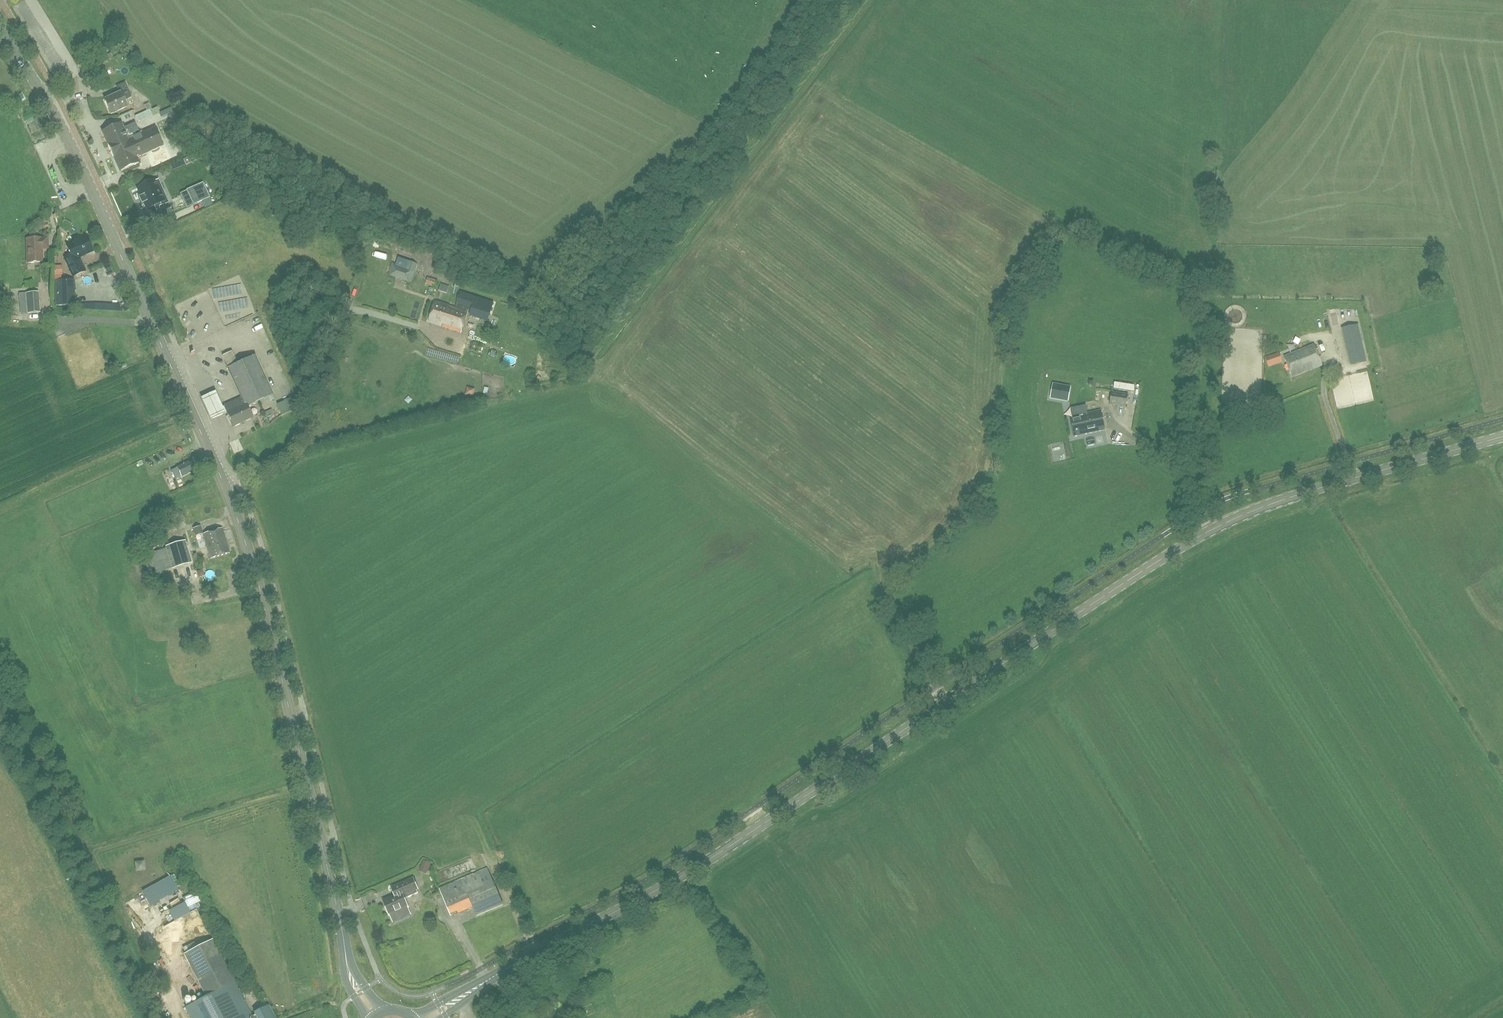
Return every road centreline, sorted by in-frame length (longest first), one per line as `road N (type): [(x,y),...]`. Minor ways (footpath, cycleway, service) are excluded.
road 1 (tertiary): [(428,1017),(704,863),(1207,531),(1282,500),(1502,436)]
road 2 (tertiary): [(124,264),(253,566),(346,957)]
road 3 (tertiary): [(124,264),(65,135),(0,27)]
road 4 (track): [(1194,483),(1197,284)]

